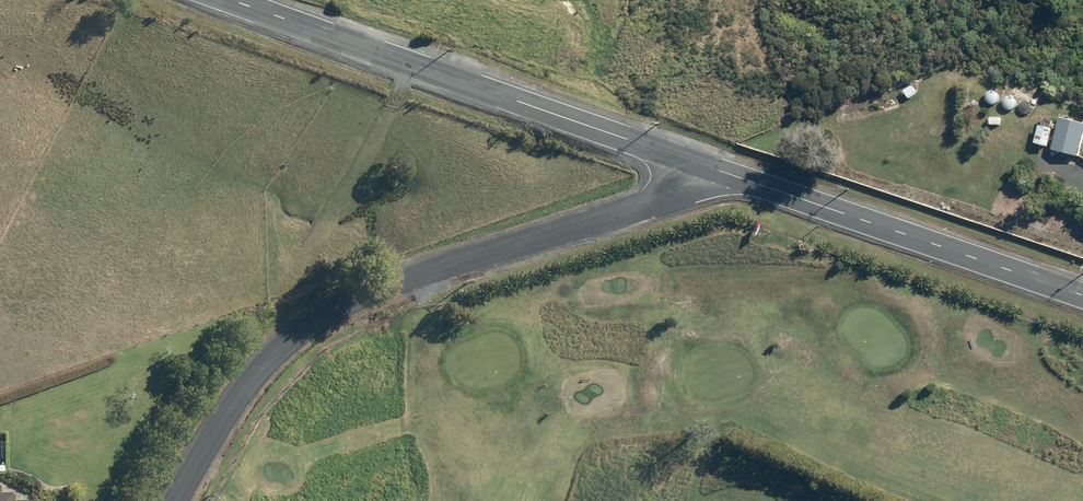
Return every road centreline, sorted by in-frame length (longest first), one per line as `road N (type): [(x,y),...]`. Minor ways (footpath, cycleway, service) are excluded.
road 1 (unclassified): [(177,500),(245,389),(309,323),(397,283),(648,205),(678,187),(689,161)]
road 2 (tertiary): [(231,0),(689,161)]
road 3 (tertiary): [(689,161),(1082,296)]

